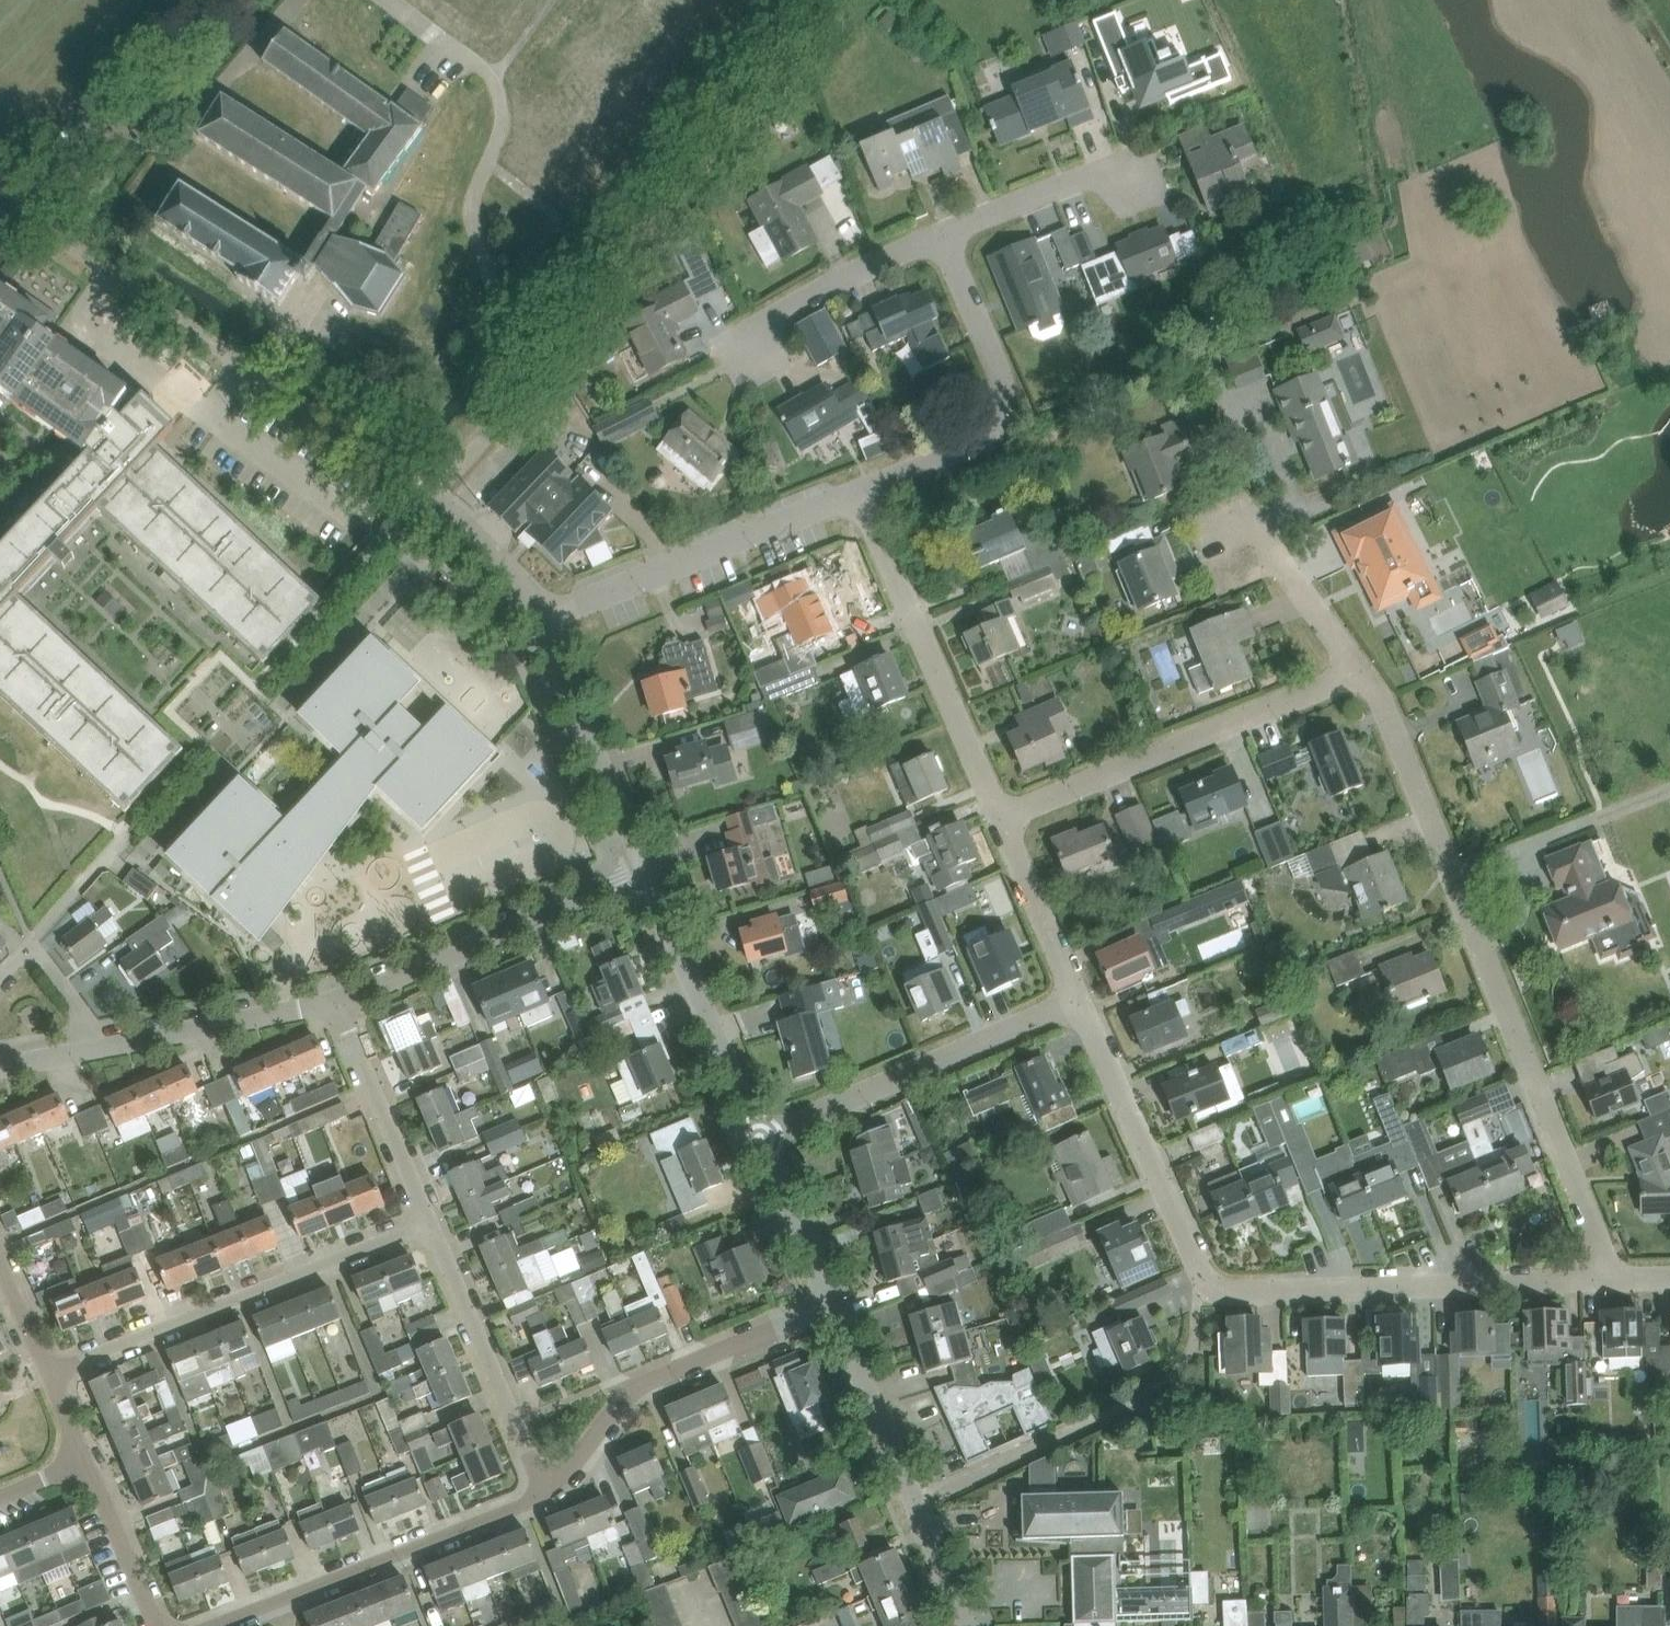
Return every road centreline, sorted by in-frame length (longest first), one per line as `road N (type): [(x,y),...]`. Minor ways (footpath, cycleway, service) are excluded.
road 1 (residential): [(1359,672),(1390,721),(1622,1284)]
road 2 (residential): [(429,495),(0,197)]
road 3 (residential): [(1203,1282),(1230,1292),(1622,1284)]
road 4 (residential): [(47,1367),(434,1222)]
road 5 (track): [(515,380),(786,84)]
road 6 (residential): [(1002,821),(1359,672)]
road 7 (residential): [(860,496),(993,430),(1002,399),(996,370),(938,235)]
road 8 (residential): [(1002,821),(860,496)]
road 9 (unclassified): [(760,1138),(1079,1000)]
road 10 (residential): [(547,1490),(646,1381),(830,1304)]
road 11 (residential): [(543,619),(860,496)]
road 12 (residential): [(339,1000),(648,869)]
road 13 (residential): [(1203,1282),(1079,1000)]
road 14 (residential): [(916,1504),(1111,1412),(1176,1370)]
road 15 (residential): [(760,1138),(648,869)]
road 16 (residential): [(547,1490),(434,1222)]
road 17 (residential): [(279,1600),(547,1490)]
road 18 (residential): [(648,869),(543,619)]
road 19 (residential): [(90,1049),(339,1000)]
road 20 (residential): [(717,349),(938,235)]
road 21 (residential): [(434,1222),(339,1000)]
road 22 (residential): [(938,235),(1148,152)]
road 23 (residential): [(916,1504),(830,1304)]
road 24 (residential): [(1359,672),(1232,502)]
road 25 (residential): [(1079,1000),(1002,821)]
road 26 (residential): [(830,1304),(760,1138)]
road 27 (residential): [(157,1625),(85,1461)]
road 28 (unclassified): [(543,619),(499,555),(429,495)]
road 29 (residential): [(90,1049),(79,1007),(30,943),(0,977)]
road 30 (track): [(134,129),(238,0)]
road 31 (residential): [(965,1625),(916,1504)]

